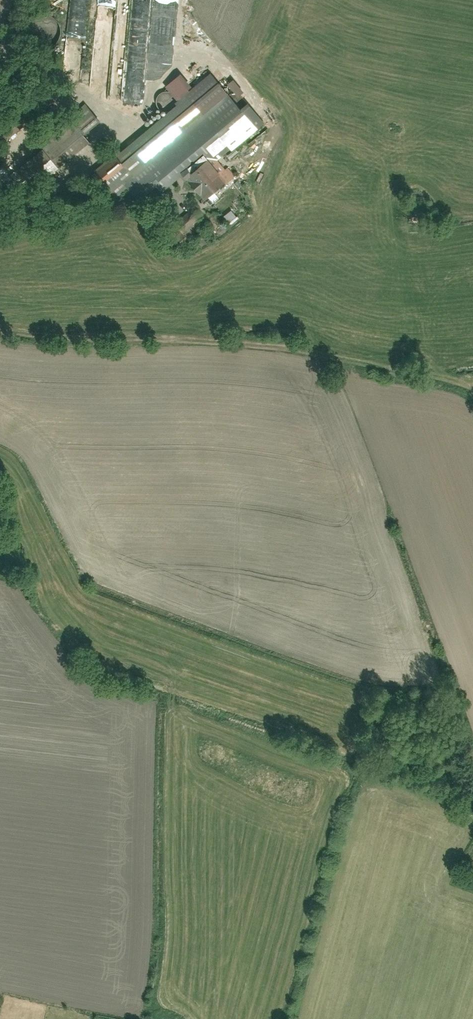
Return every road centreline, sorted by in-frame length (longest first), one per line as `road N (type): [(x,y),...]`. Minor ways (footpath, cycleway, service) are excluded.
road 1 (track): [(439,374),(272,344),(0,334)]

